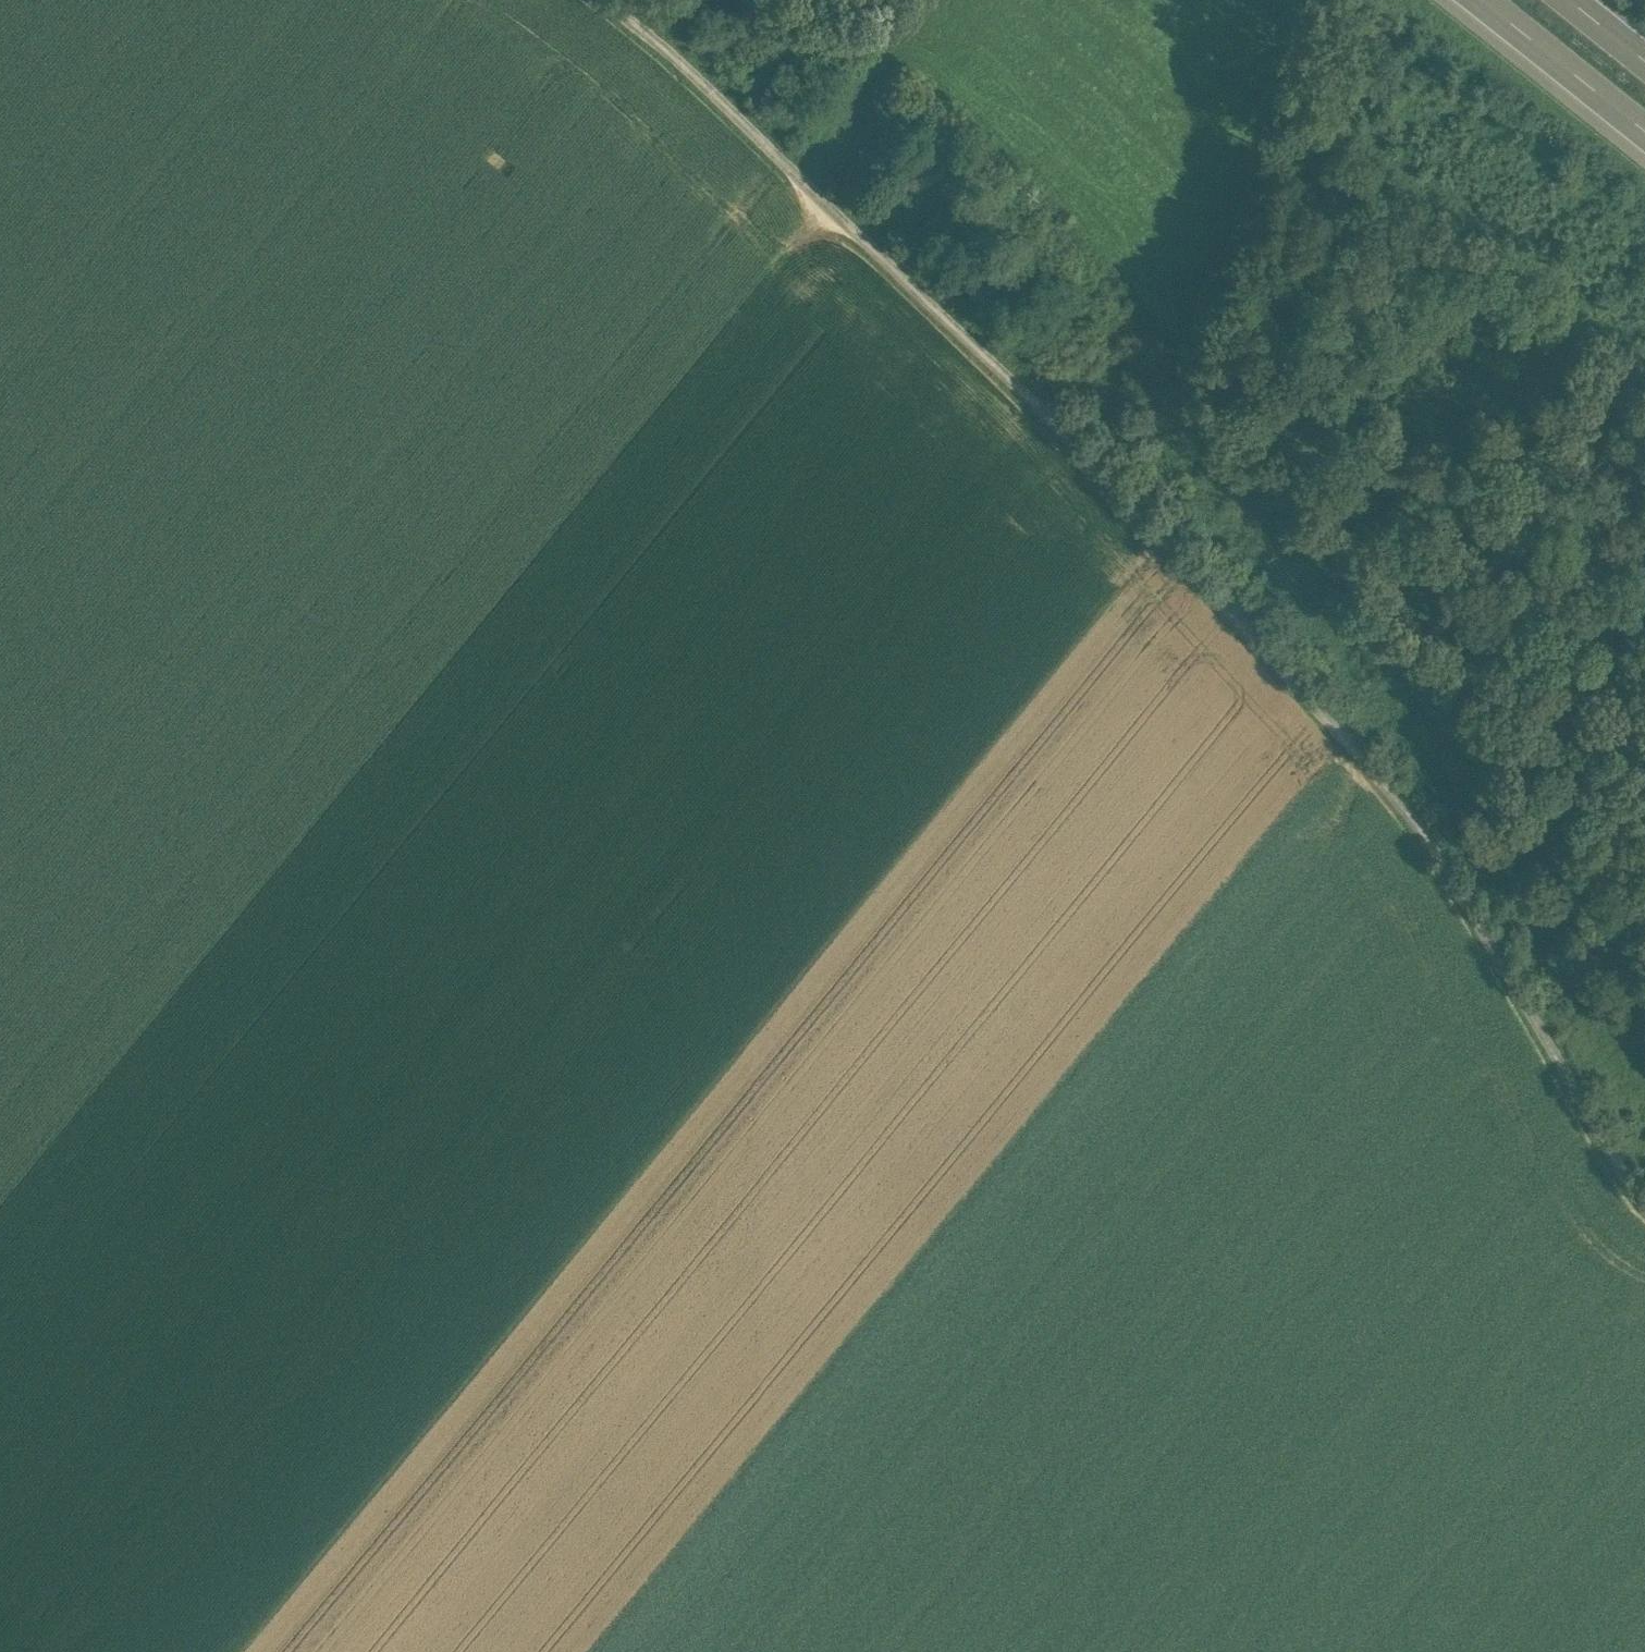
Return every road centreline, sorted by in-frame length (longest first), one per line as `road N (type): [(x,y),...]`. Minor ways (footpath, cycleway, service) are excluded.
road 1 (unclassified): [(598,0),(673,53),(1110,475),(1354,744),(1439,850),(1644,1201)]
road 2 (motorway): [(1484,0),(1644,132)]

